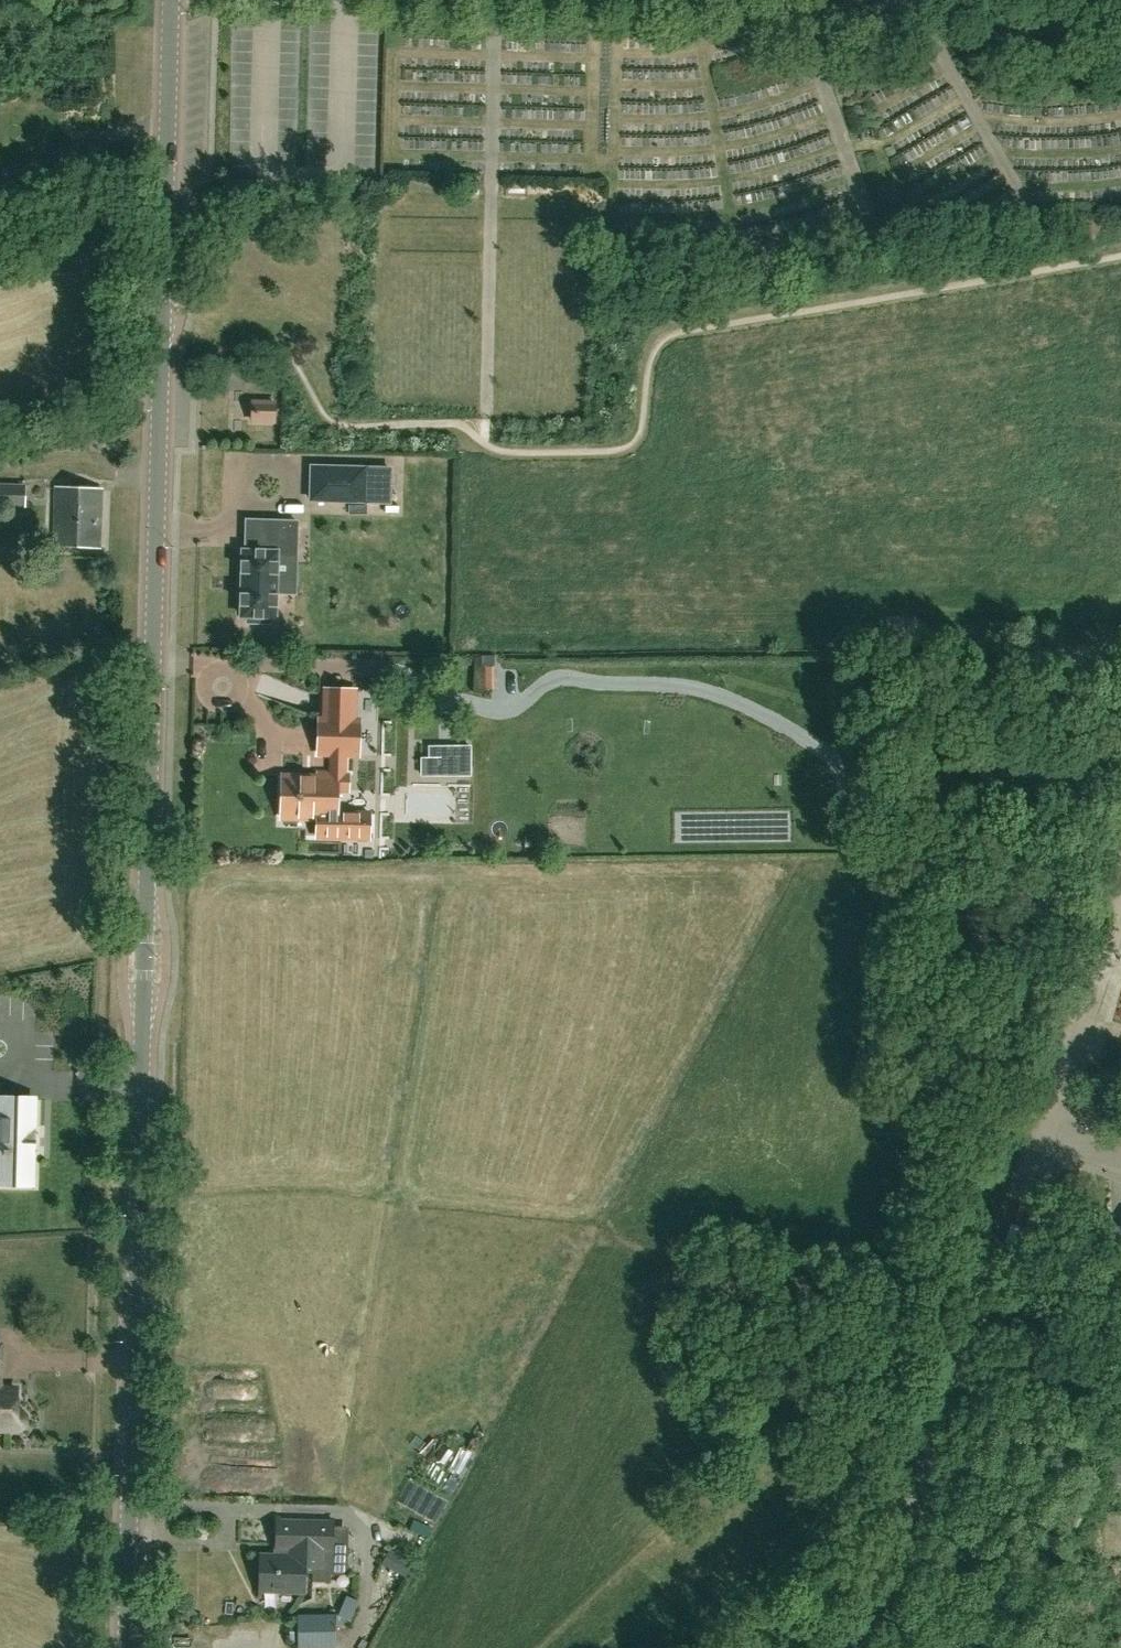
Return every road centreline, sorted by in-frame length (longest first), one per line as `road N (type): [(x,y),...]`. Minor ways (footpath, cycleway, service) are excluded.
road 1 (secondary): [(126,1647),(172,0)]
road 2 (residential): [(858,1647),(1035,1144)]
road 3 (residential): [(1035,1144),(1120,884)]

